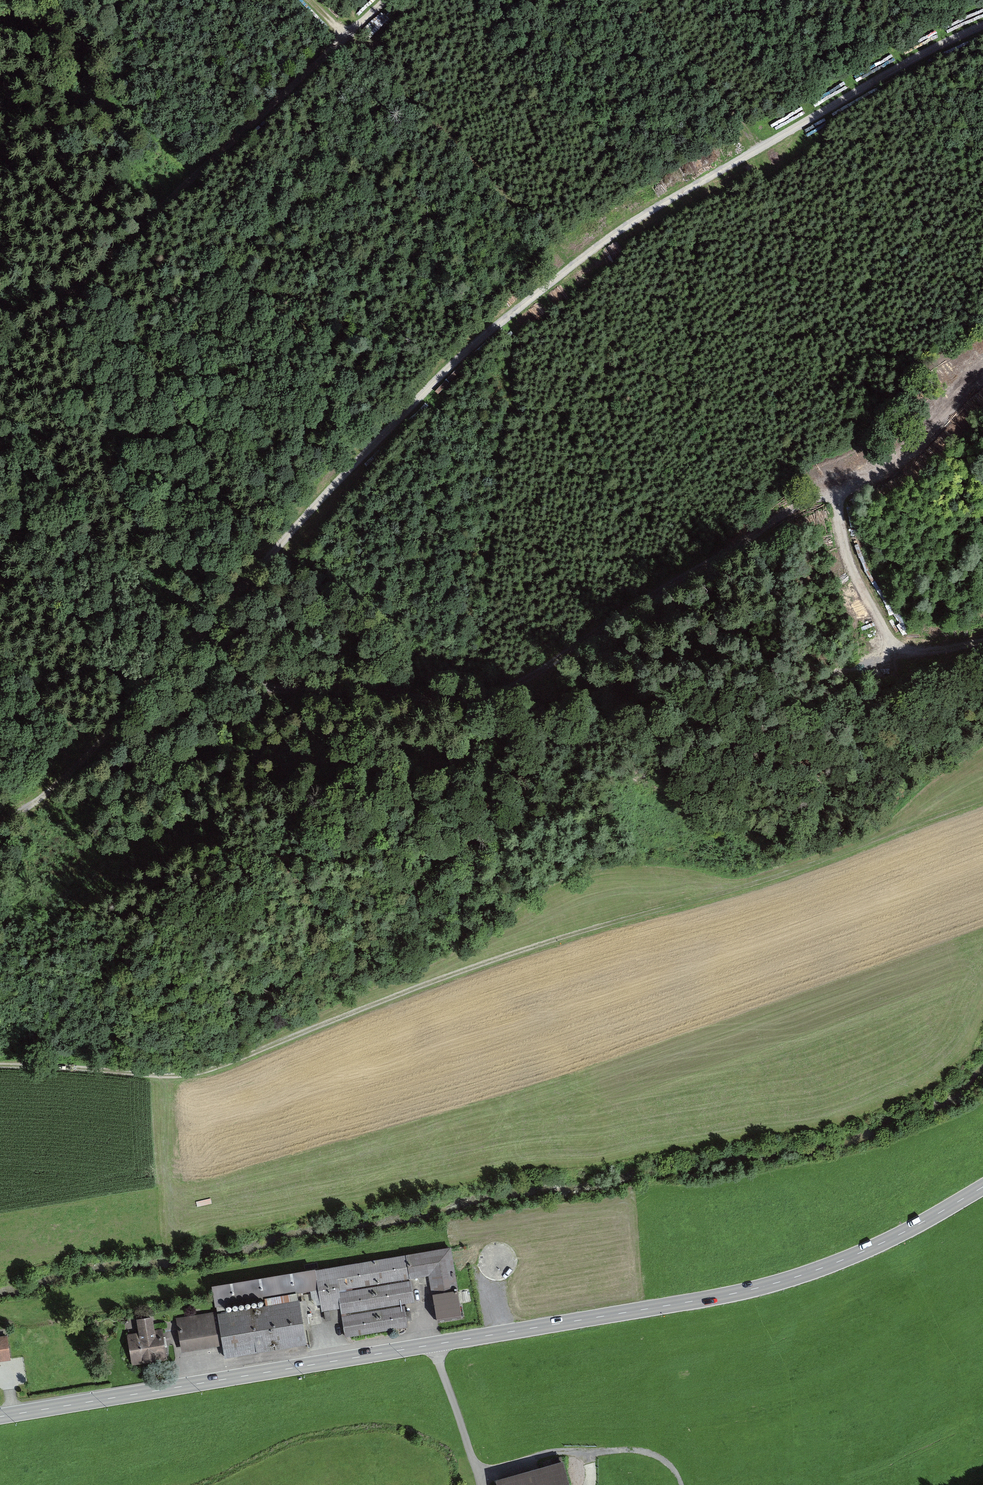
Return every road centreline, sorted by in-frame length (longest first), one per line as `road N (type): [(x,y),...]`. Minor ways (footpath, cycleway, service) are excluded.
road 1 (track): [(0,824),(80,769),(446,374),(573,266),(759,148),(982,27)]
road 2 (track): [(982,802),(807,868),(566,936),(207,1069),(0,1066)]
road 3 (secondary): [(982,1187),(858,1254),(741,1292),(0,1417)]
road 4 (track): [(834,493),(760,529),(517,685),(478,697),(255,686),(202,631)]
road 5 (track): [(391,0),(0,355)]
road 6 (track): [(936,654),(894,643),(879,627),(842,540),(834,493),(901,455),(982,377)]
road 7 (track): [(212,1224),(0,1272)]
road 8 (track): [(482,1484),(434,1344)]
road 9 (track): [(581,1484),(568,1453),(478,1475)]

